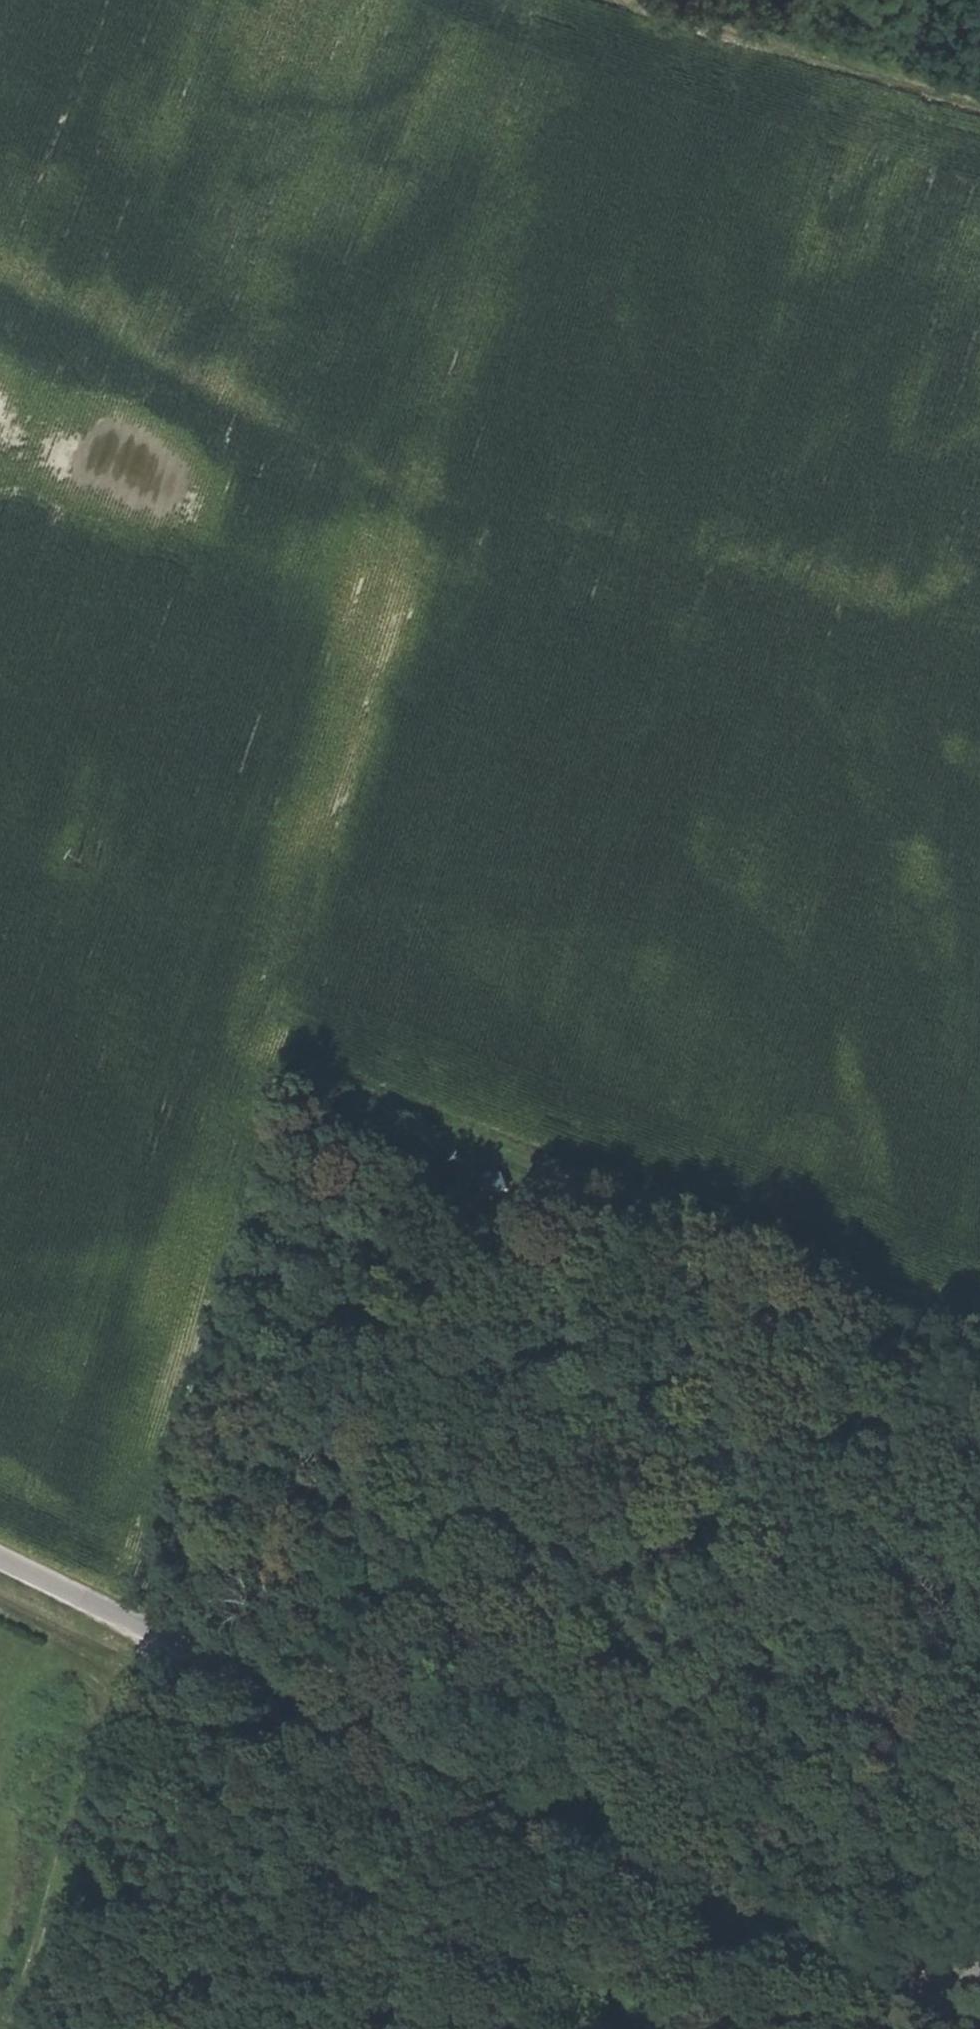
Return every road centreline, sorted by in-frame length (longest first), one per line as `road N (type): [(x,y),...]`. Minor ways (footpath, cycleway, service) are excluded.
road 1 (tertiary): [(0,1556),(917,1996)]
road 2 (track): [(334,1076),(600,1192),(979,1326)]
road 3 (track): [(636,0),(979,102)]

